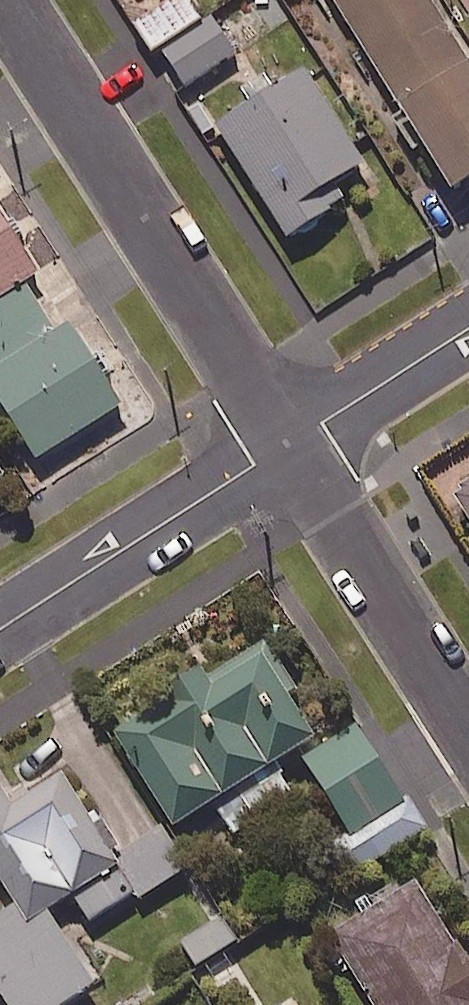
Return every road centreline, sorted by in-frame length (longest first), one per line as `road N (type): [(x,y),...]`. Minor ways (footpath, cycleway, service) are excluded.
road 1 (residential): [(288,444),(5,0)]
road 2 (residential): [(0,628),(288,444)]
road 3 (residential): [(468,729),(288,444)]
road 4 (residential): [(288,444),(468,328)]

